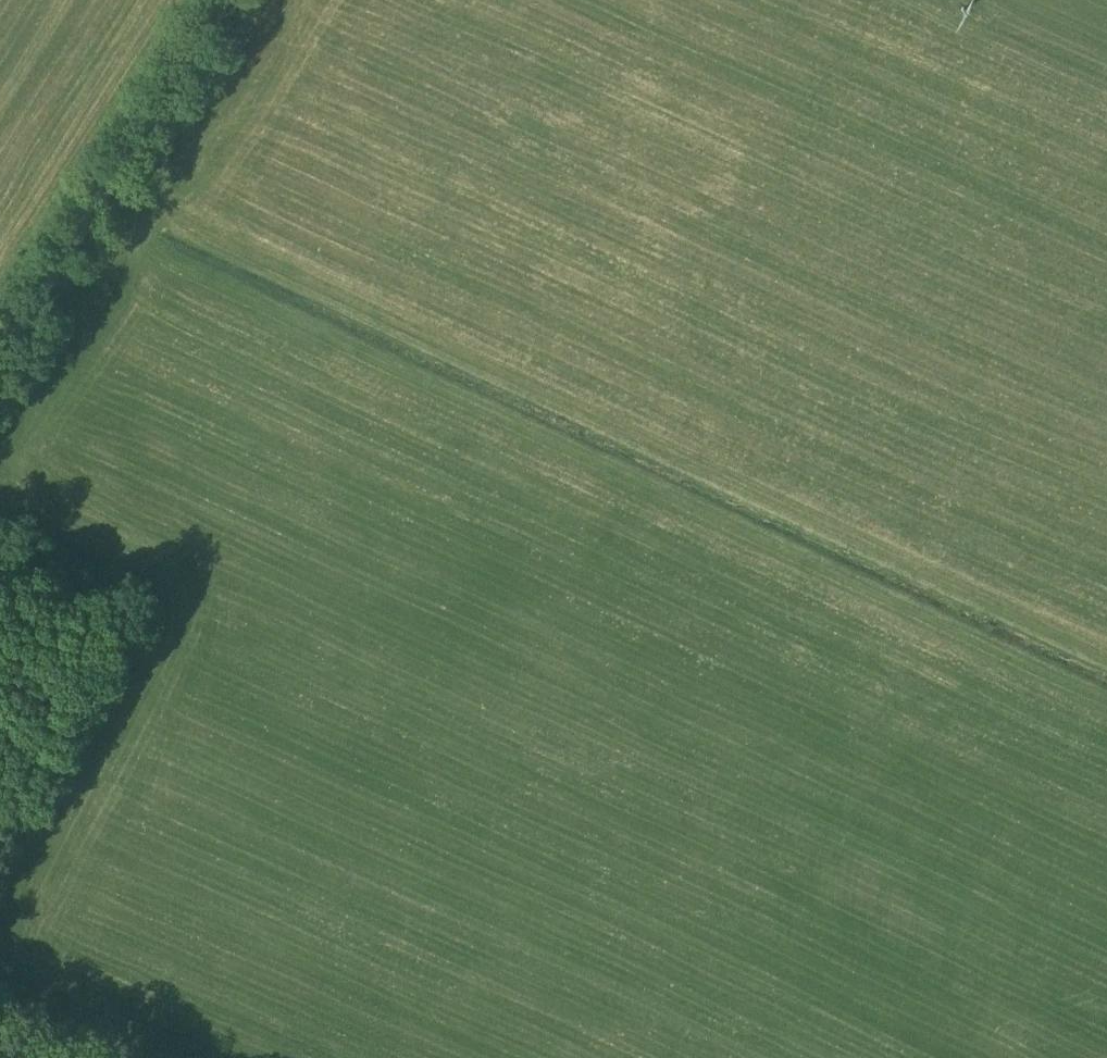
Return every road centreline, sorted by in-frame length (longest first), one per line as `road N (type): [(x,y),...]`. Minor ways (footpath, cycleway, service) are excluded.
road 1 (track): [(0,355),(223,0)]

